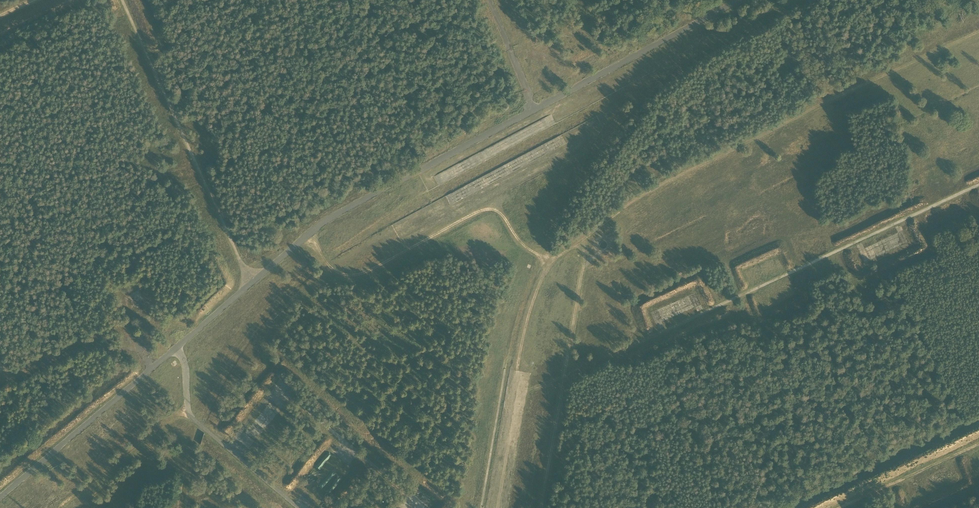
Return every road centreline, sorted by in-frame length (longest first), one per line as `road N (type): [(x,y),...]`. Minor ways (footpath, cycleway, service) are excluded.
road 1 (track): [(514,396),(978,185)]
road 2 (track): [(978,33),(650,191),(590,236),(585,252)]
road 3 (track): [(309,238),(336,273),(356,278),(500,210),(545,268),(519,364)]
road 4 (track): [(534,111),(332,220),(250,285)]
road 5 (track): [(0,497),(250,285)]
road 6 (track): [(122,0),(250,285)]
road 7 (track): [(543,507),(585,252)]
road 8 (track): [(534,111),(742,0)]
road 9 (track): [(176,348),(188,409),(302,507)]
road 10 (track): [(0,381),(94,338),(150,369)]
road 11 (track): [(494,507),(519,364)]
road 12 (track): [(846,507),(978,448)]

